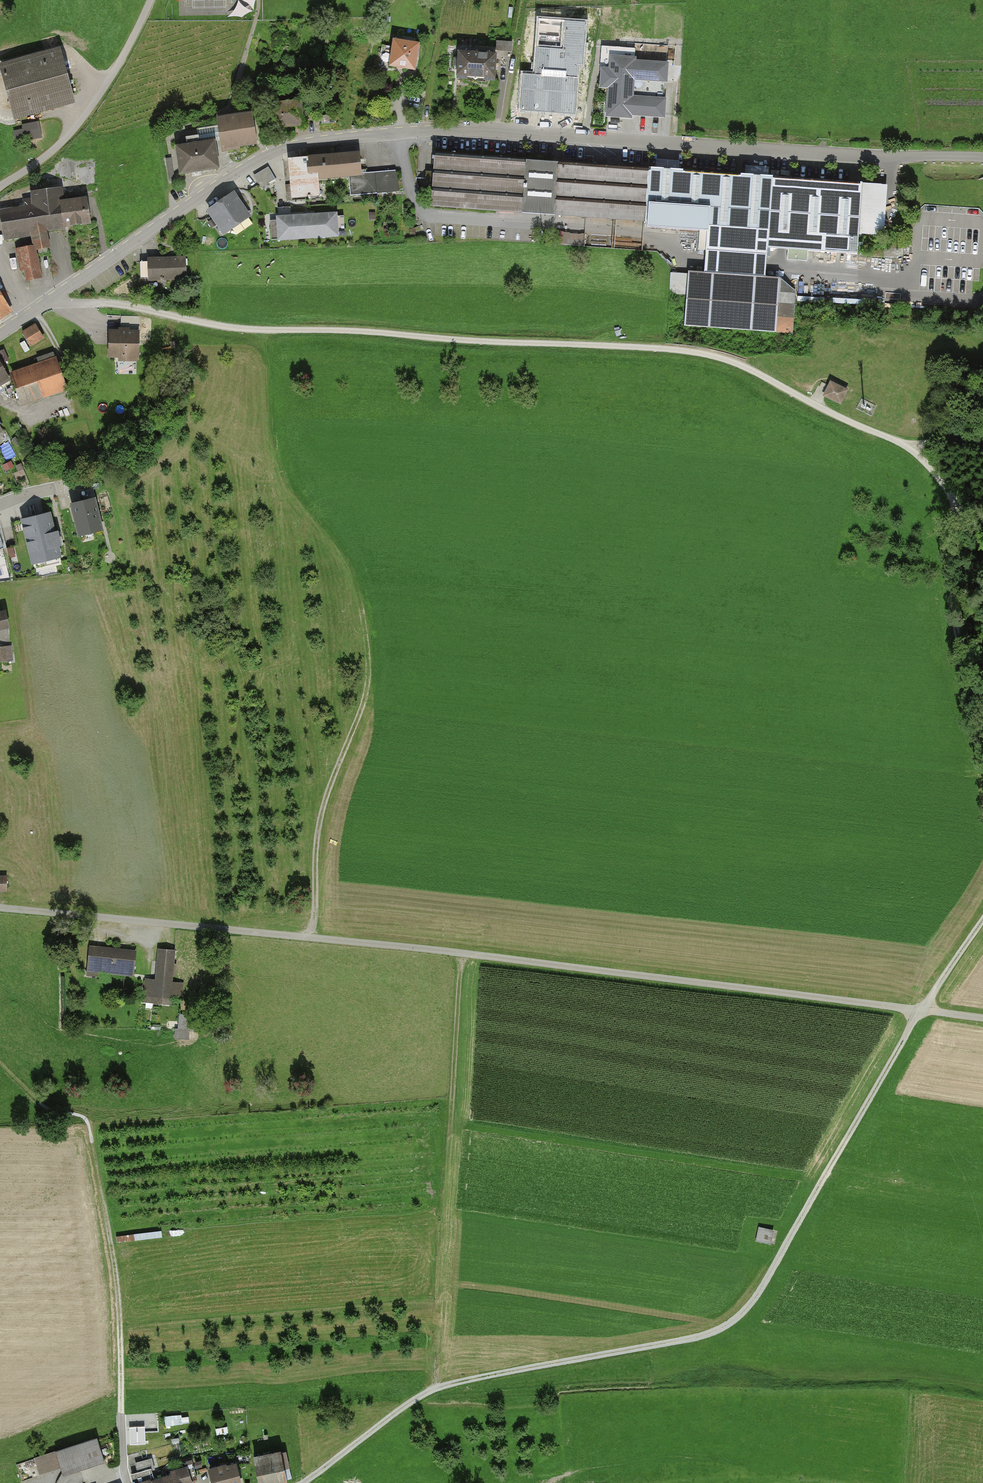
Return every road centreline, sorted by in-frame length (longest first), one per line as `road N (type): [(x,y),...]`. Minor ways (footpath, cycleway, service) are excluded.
road 1 (residential): [(982,158),(504,131),(308,143),(258,160),(30,313)]
road 2 (track): [(982,534),(906,444),(711,355),(217,326),(138,308),(49,300)]
road 3 (unclassified): [(982,1018),(0,908)]
road 4 (track): [(308,1482),(444,1385),(681,1340),(731,1322),(765,1284),(922,1010)]
road 5 (track): [(982,439),(906,444),(923,541),(964,635),(982,774)]
road 6 (track): [(359,607),(368,680),(321,816),(309,938)]
road 7 (unclassified): [(0,187),(58,149),(89,113),(152,0)]
road 8 (track): [(92,1138),(120,1321)]

